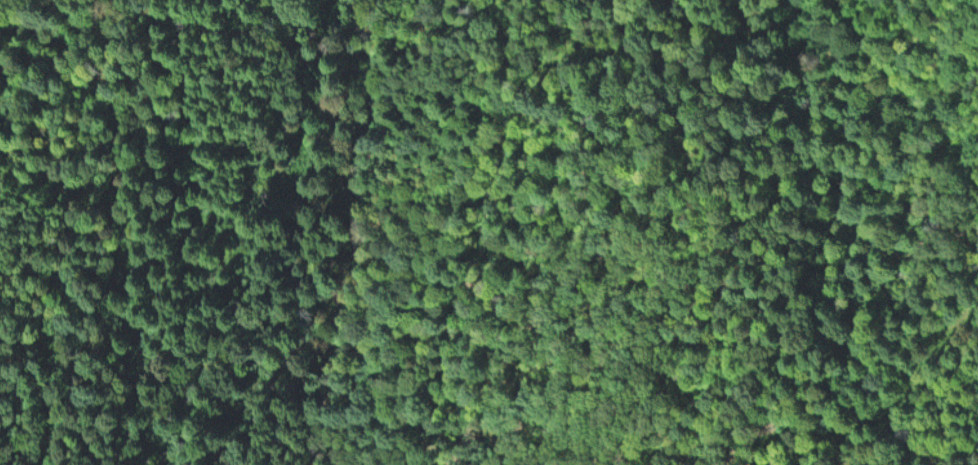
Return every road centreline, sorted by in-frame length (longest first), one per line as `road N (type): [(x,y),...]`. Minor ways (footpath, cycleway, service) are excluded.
road 1 (track): [(729,464),(921,340),(977,289)]
road 2 (track): [(977,180),(912,100),(800,0)]

